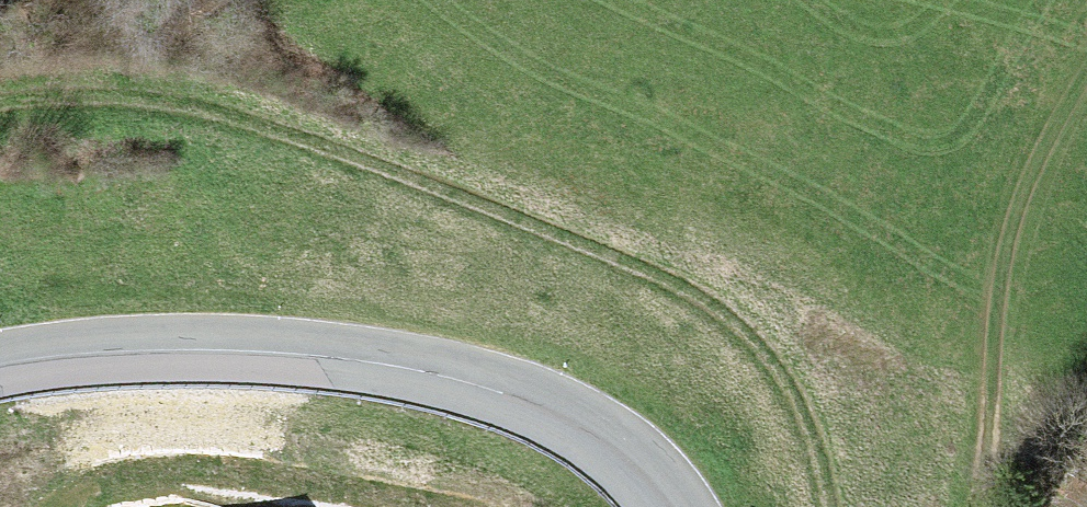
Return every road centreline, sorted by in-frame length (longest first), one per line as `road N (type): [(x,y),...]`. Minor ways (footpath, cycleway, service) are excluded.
road 1 (track): [(826,506),(803,398),(739,320),(592,247),(371,163),(154,116),(0,123)]
road 2 (primary): [(0,364),(191,349),(407,366),(502,391),(591,427),(674,506)]

